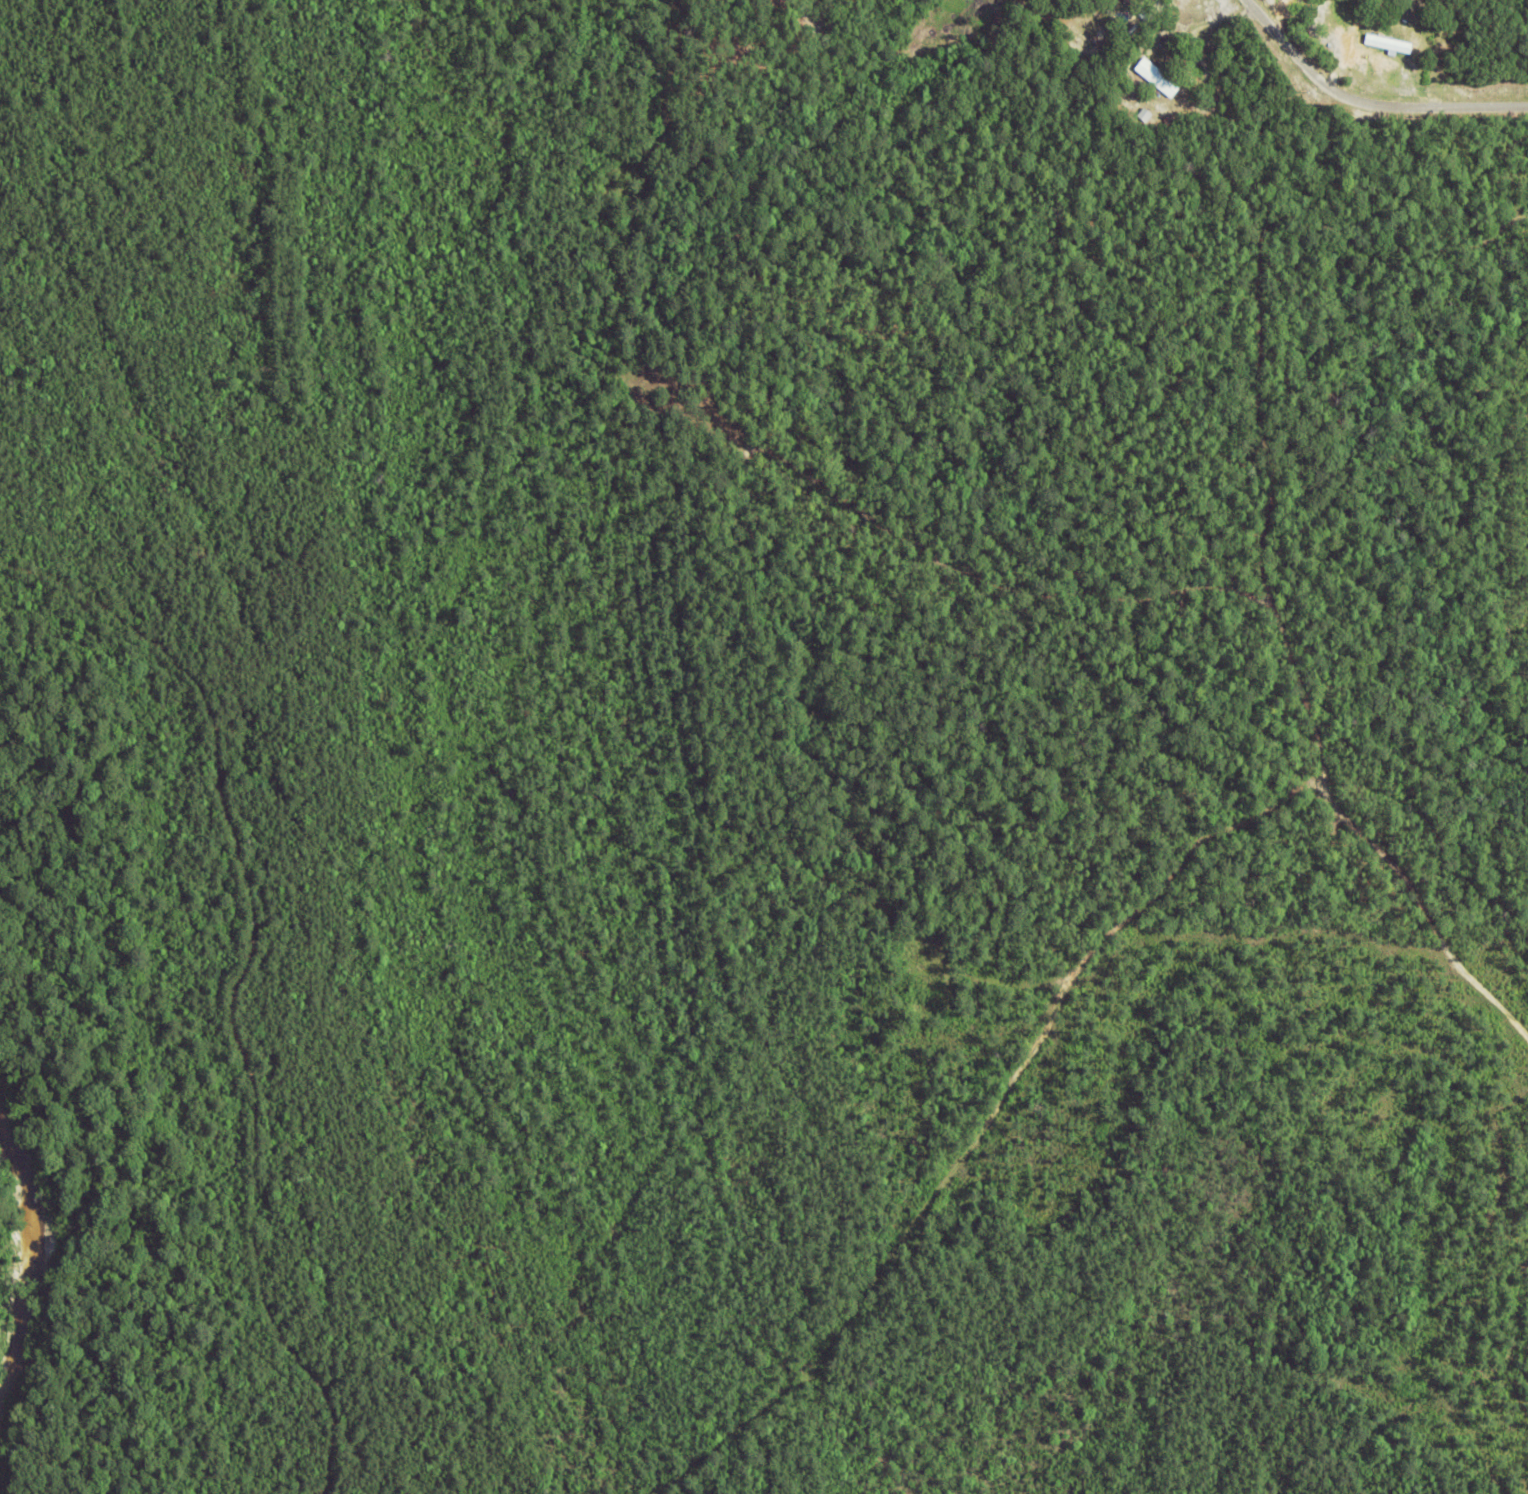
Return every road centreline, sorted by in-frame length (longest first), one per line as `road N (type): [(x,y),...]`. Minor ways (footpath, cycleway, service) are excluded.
road 1 (track): [(1527,1027),(1334,735),(1276,548),(1257,410),(1258,242)]
road 2 (residential): [(1527,105),(1397,107),(1340,93),(1250,0)]

